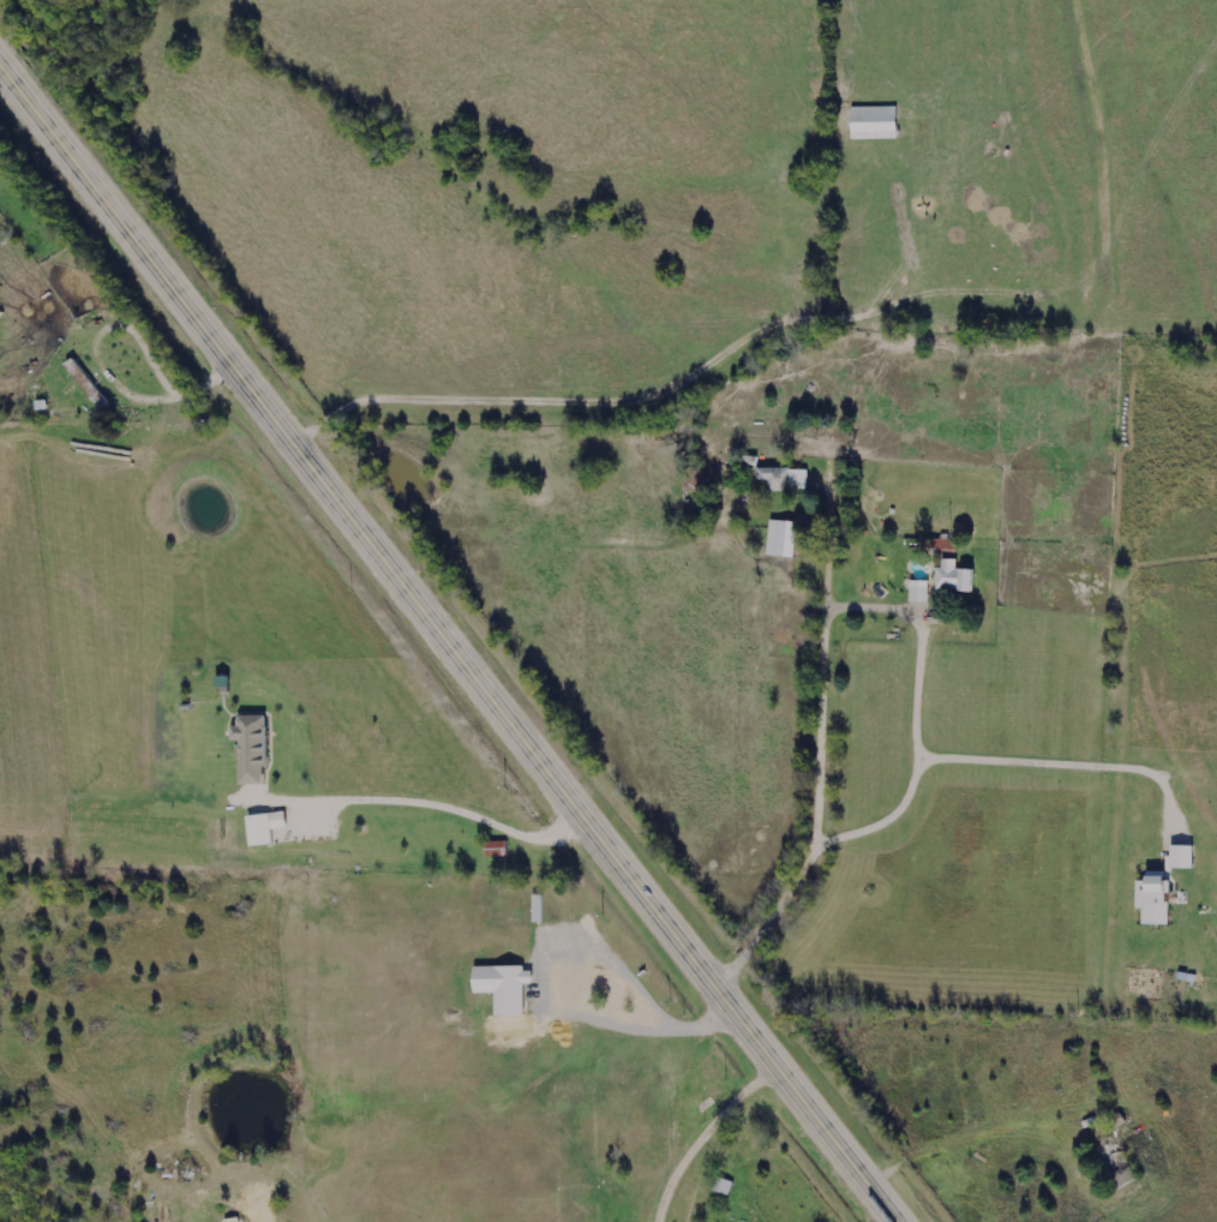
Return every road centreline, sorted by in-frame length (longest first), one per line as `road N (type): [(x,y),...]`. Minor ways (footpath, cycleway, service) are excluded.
road 1 (primary): [(901,1221),(0,63)]
road 2 (residential): [(922,144),(909,254),(895,292),(871,312),(779,313),(666,382),(611,399),(361,394),(313,425),(300,448)]
road 3 (residential): [(719,987),(797,873),(814,814),(831,481),(827,455),(817,448),(729,439)]
road 4 (residential): [(868,1178),(906,1155),(1005,1124),(1078,1127)]
road 5 (residential): [(825,604),(912,600),(934,551)]

